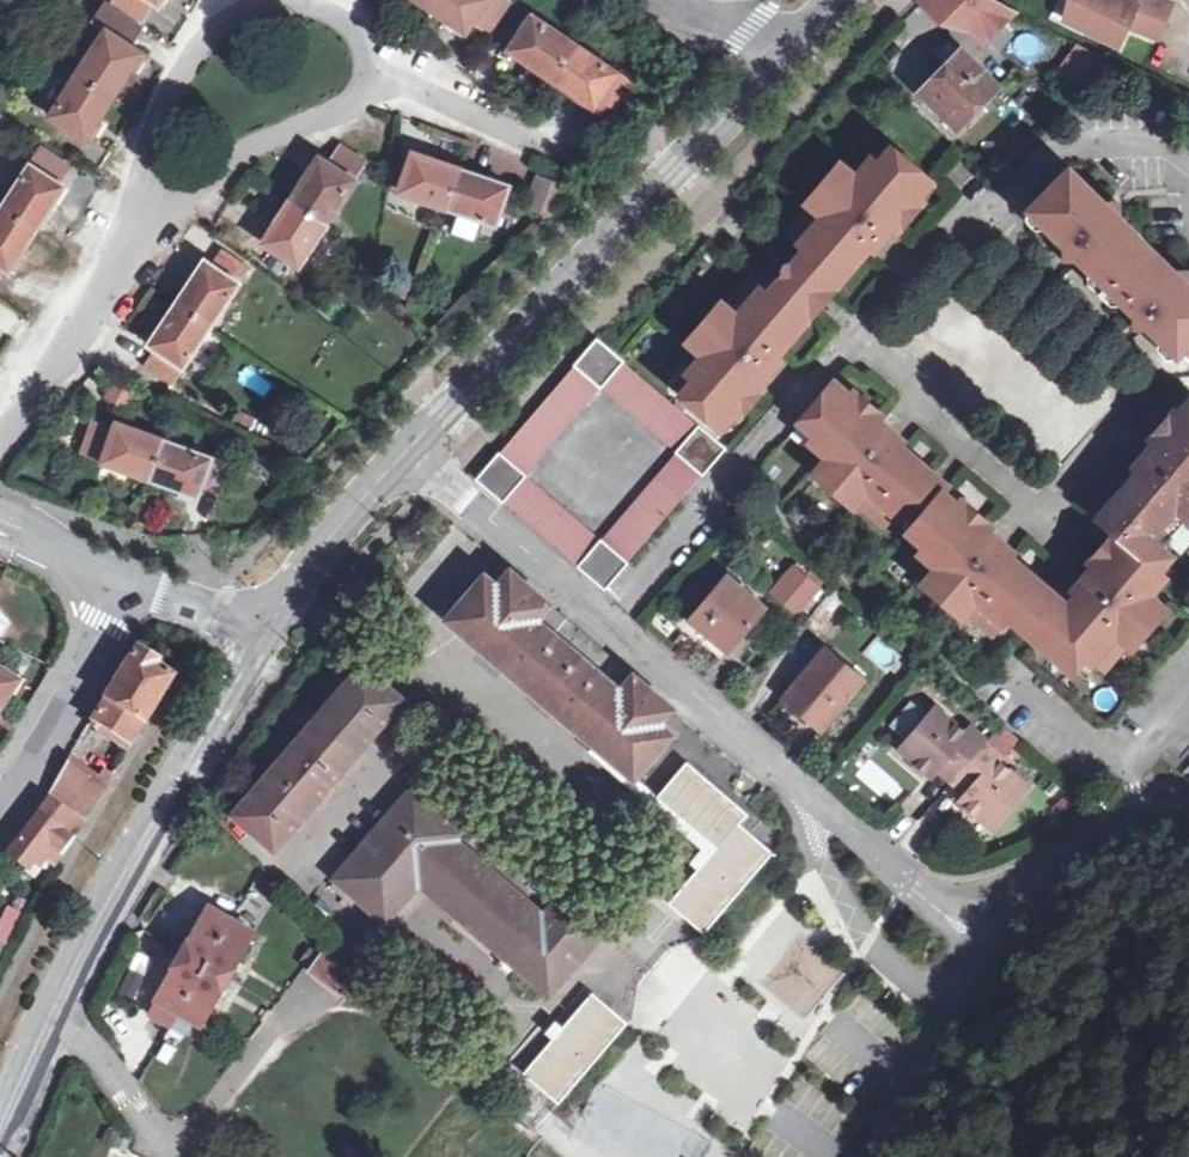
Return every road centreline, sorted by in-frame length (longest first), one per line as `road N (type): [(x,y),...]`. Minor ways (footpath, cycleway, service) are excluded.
road 1 (primary): [(409,456),(838,0)]
road 2 (residential): [(604,623),(976,930)]
road 3 (residential): [(850,344),(1054,523),(1179,388)]
road 4 (primary): [(56,1003),(273,625)]
road 5 (residential): [(850,344),(962,219),(1006,198),(1075,144),(1135,138),(1165,145),(1188,169)]
road 6 (residential): [(373,82),(366,44),(328,13),(298,5),(247,15),(193,64),(160,152),(149,219)]
road 7 (residential): [(604,623),(850,344)]
road 8 (residential): [(0,449),(149,219)]
road 9 (residential): [(149,219),(197,180),(337,111),(373,82)]
road 10 (residential): [(409,456),(604,623)]
road 11 (tertiary): [(0,803),(86,678),(122,580)]
road 12 (residential): [(976,930),(1109,838),(1146,819),(1188,814)]
road 13 (residential): [(976,930),(947,1039),(886,1156)]
road 14 (primary): [(273,625),(409,456)]
road 15 (residential): [(373,82),(413,86),(560,150)]
road 16 (residential): [(56,1003),(172,1156)]
road 17 (tertiary): [(122,580),(273,625)]
road 18 (primary): [(0,1131),(56,1003)]
road 19 (residential): [(0,521),(122,580)]

